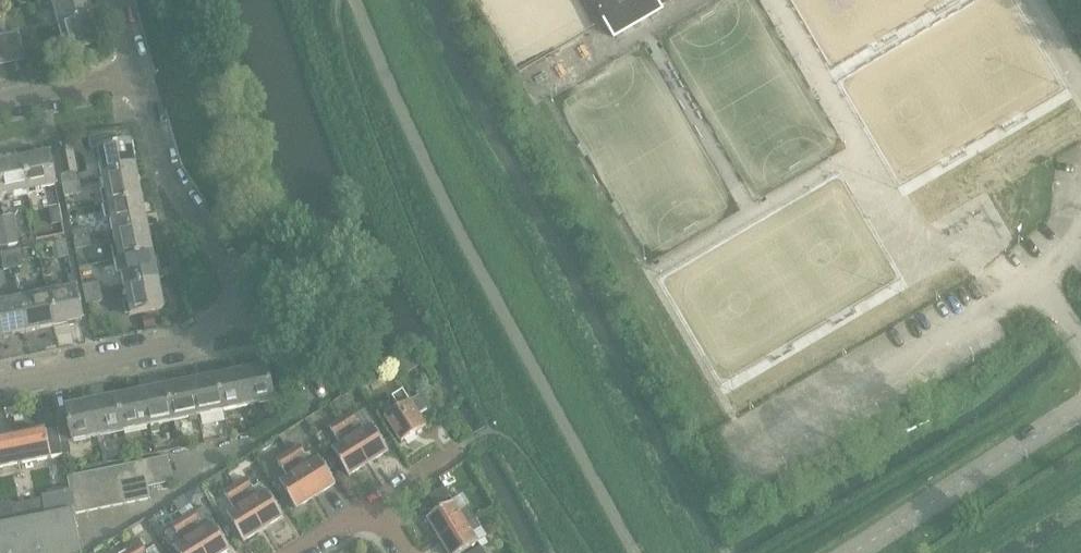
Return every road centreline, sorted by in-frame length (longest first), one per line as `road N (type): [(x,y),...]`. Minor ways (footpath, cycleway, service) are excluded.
road 1 (residential): [(0,382),(175,346),(250,297)]
road 2 (unclassified): [(856,552),(1080,409)]
road 3 (residential): [(250,297),(160,157),(138,76)]
road 4 (residential): [(0,104),(138,76)]
road 5 (residential): [(318,400),(250,297)]

